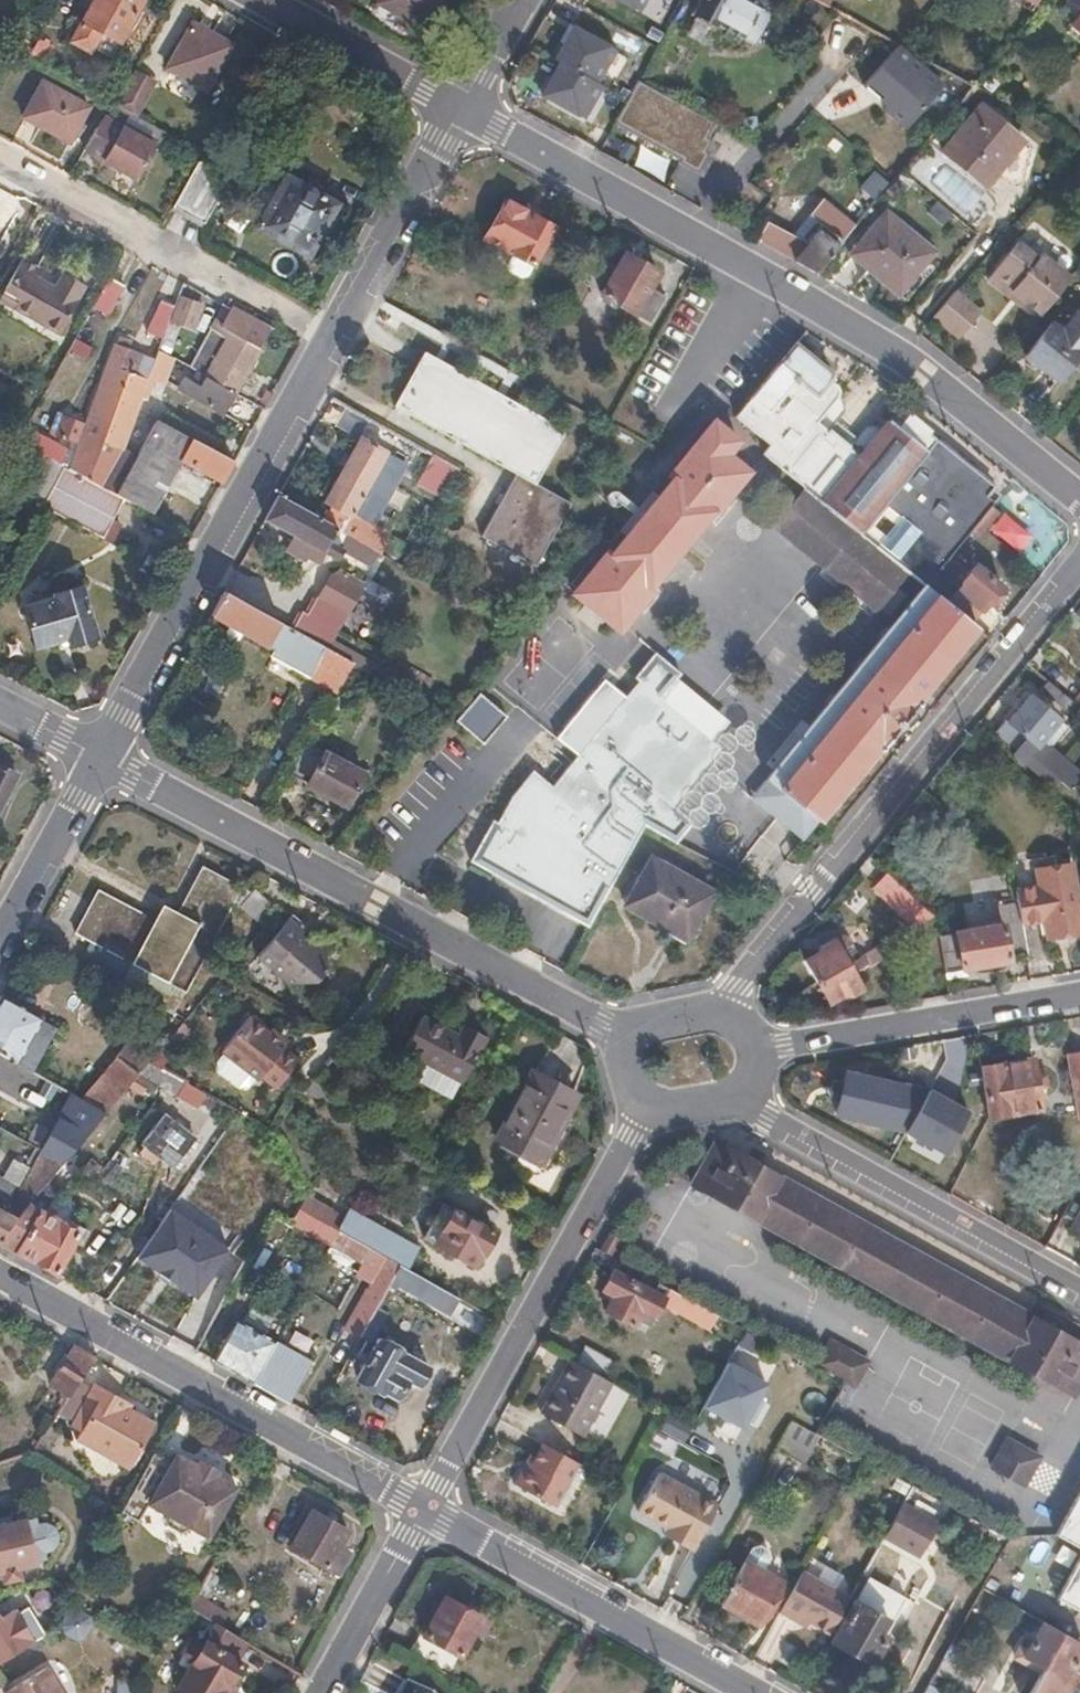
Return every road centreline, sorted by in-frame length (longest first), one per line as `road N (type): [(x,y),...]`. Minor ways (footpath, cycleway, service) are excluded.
road 1 (residential): [(1079,502),(890,350),(463,106)]
road 2 (residential): [(99,759),(625,1040)]
road 3 (residential): [(1079,566),(726,1014)]
road 4 (residential): [(426,1511),(0,1274)]
road 5 (tertiary): [(333,334),(99,759)]
road 6 (residential): [(426,1511),(645,1110)]
road 7 (residential): [(738,1102),(1079,1292)]
road 8 (residential): [(333,334),(0,157)]
road 9 (residential): [(750,1692),(426,1511)]
road 10 (residential): [(758,1052),(1079,997)]
road 11 (tertiary): [(463,106),(333,334)]
road 12 (residential): [(463,106),(269,0)]
road 13 (residential): [(426,1511),(324,1692)]
road 14 (tertiary): [(99,759),(0,941)]
road 15 (tertiary): [(522,0),(463,106)]

